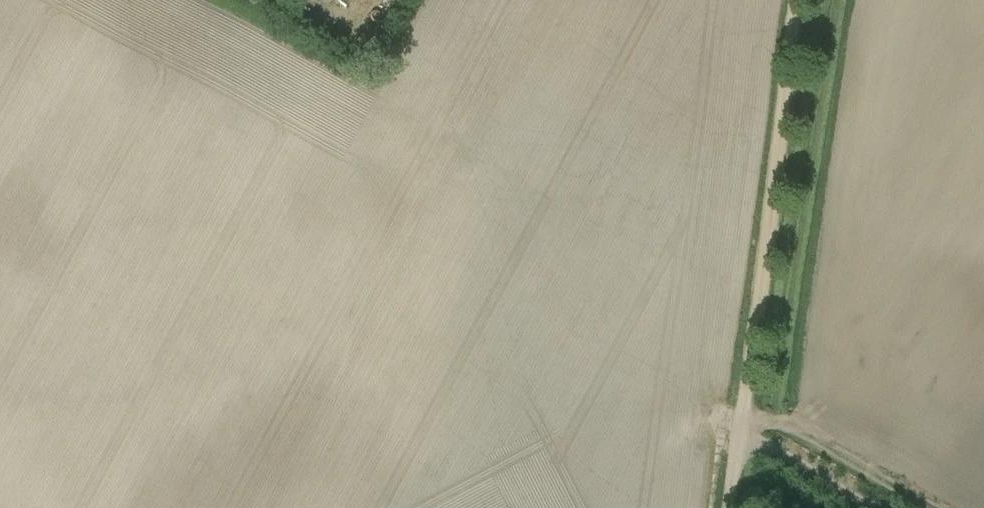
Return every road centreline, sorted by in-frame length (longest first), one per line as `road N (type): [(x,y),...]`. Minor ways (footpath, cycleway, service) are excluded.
road 1 (track): [(745,385),(794,0)]
road 2 (unclassified): [(729,507),(745,385)]

